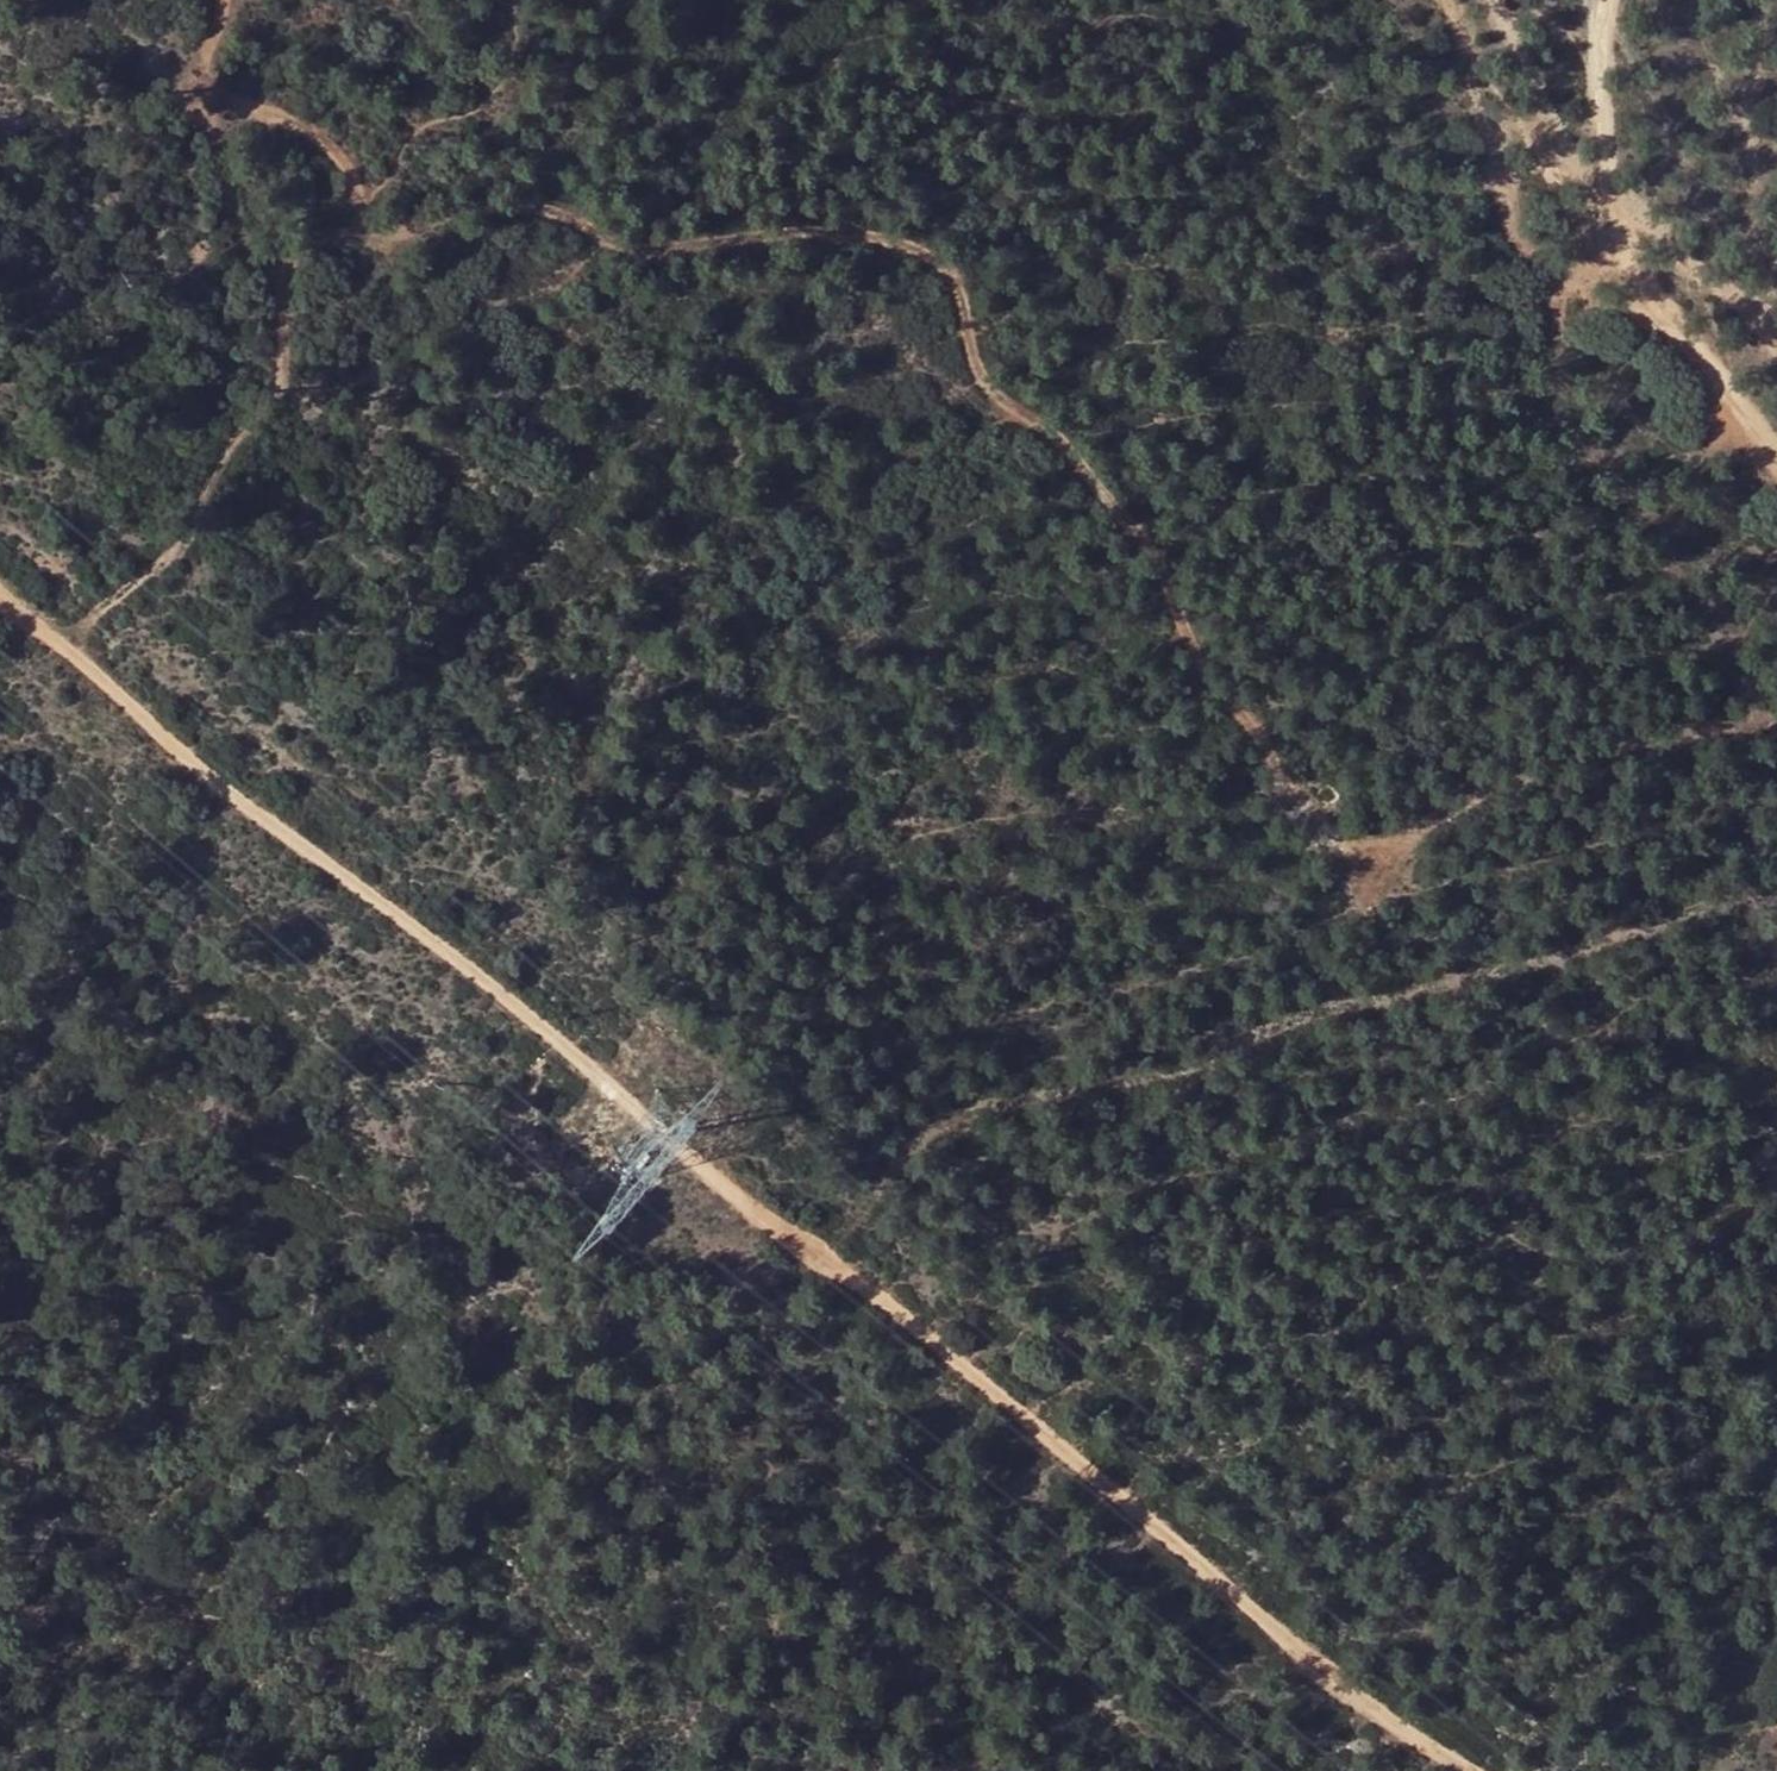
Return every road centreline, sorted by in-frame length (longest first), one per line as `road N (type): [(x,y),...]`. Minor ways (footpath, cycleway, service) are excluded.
road 1 (track): [(68,653),(120,589),(219,497),(334,272),(409,232),(539,204),(595,236),(790,230),(883,241),(955,275),(967,355),(995,411),(1063,449),(1124,514),(1210,684),(1254,728),(1317,823),(1365,857),(1465,820),(1587,747),(1725,704),(1776,558)]
road 2 (track): [(0,596),(1457,1770)]
road 3 (track): [(1776,448),(1660,304),(1602,56),(1611,0)]
road 4 (track): [(219,0),(198,98),(291,110),(409,232)]

